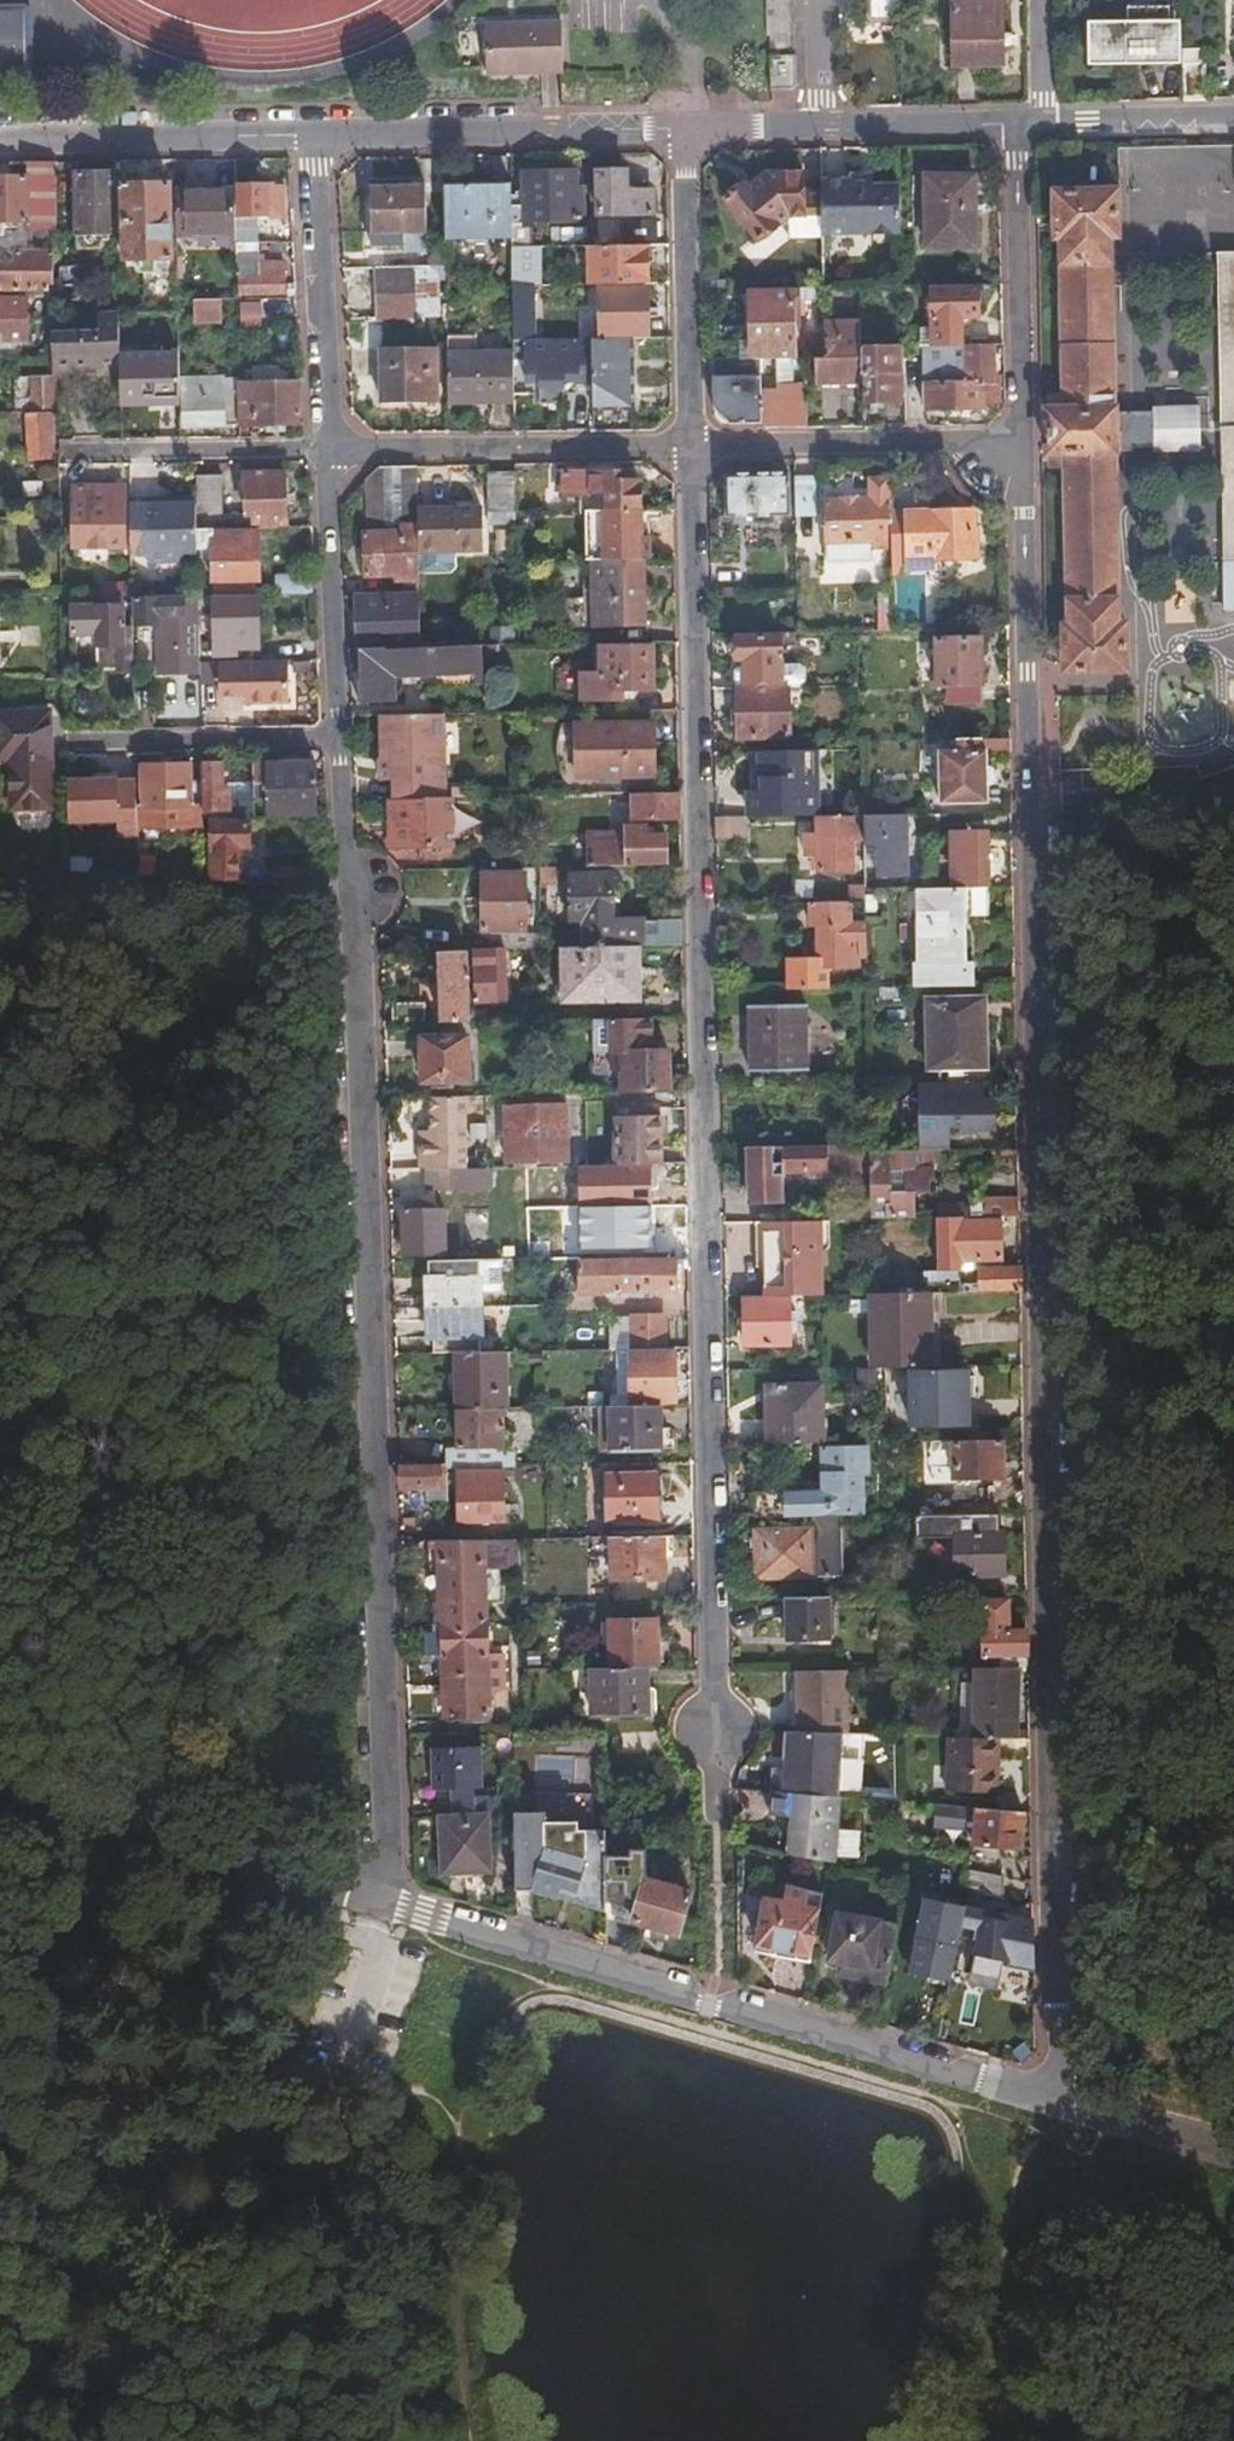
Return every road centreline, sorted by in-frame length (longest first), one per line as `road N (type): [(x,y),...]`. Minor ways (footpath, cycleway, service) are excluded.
road 1 (unclassified): [(1023,440),(1041,893),(1053,2097)]
road 2 (unclassified): [(694,444),(717,1847)]
road 3 (residential): [(344,738),(381,1901)]
road 4 (residential): [(381,1901),(709,2008),(1053,2097)]
road 5 (track): [(0,2438),(272,2069),(330,1880)]
road 6 (residential): [(0,1782),(381,1901)]
road 7 (residential): [(316,137),(689,128)]
road 8 (unclassified): [(329,450),(694,444)]
road 9 (unclassified): [(694,444),(1023,440)]
road 10 (unclassified): [(1017,123),(1023,440)]
road 11 (residential): [(0,144),(316,137)]
road 12 (unclassified): [(689,128),(694,444)]
road 13 (residential): [(316,137),(329,450)]
road 14 (residential): [(329,450),(344,738)]
road 15 (unclassified): [(69,740),(344,738)]
road 16 (unclassified): [(65,450),(329,450)]
road 17 (residential): [(817,126),(1017,123)]
road 18 (residential): [(1034,123),(1233,119)]
road 19 (residential): [(1053,2097),(1233,2153)]
road 20 (residential): [(689,128),(817,126)]
road 21 (residential): [(820,0),(817,126)]
road 22 (residential): [(1034,0),(1034,123)]

